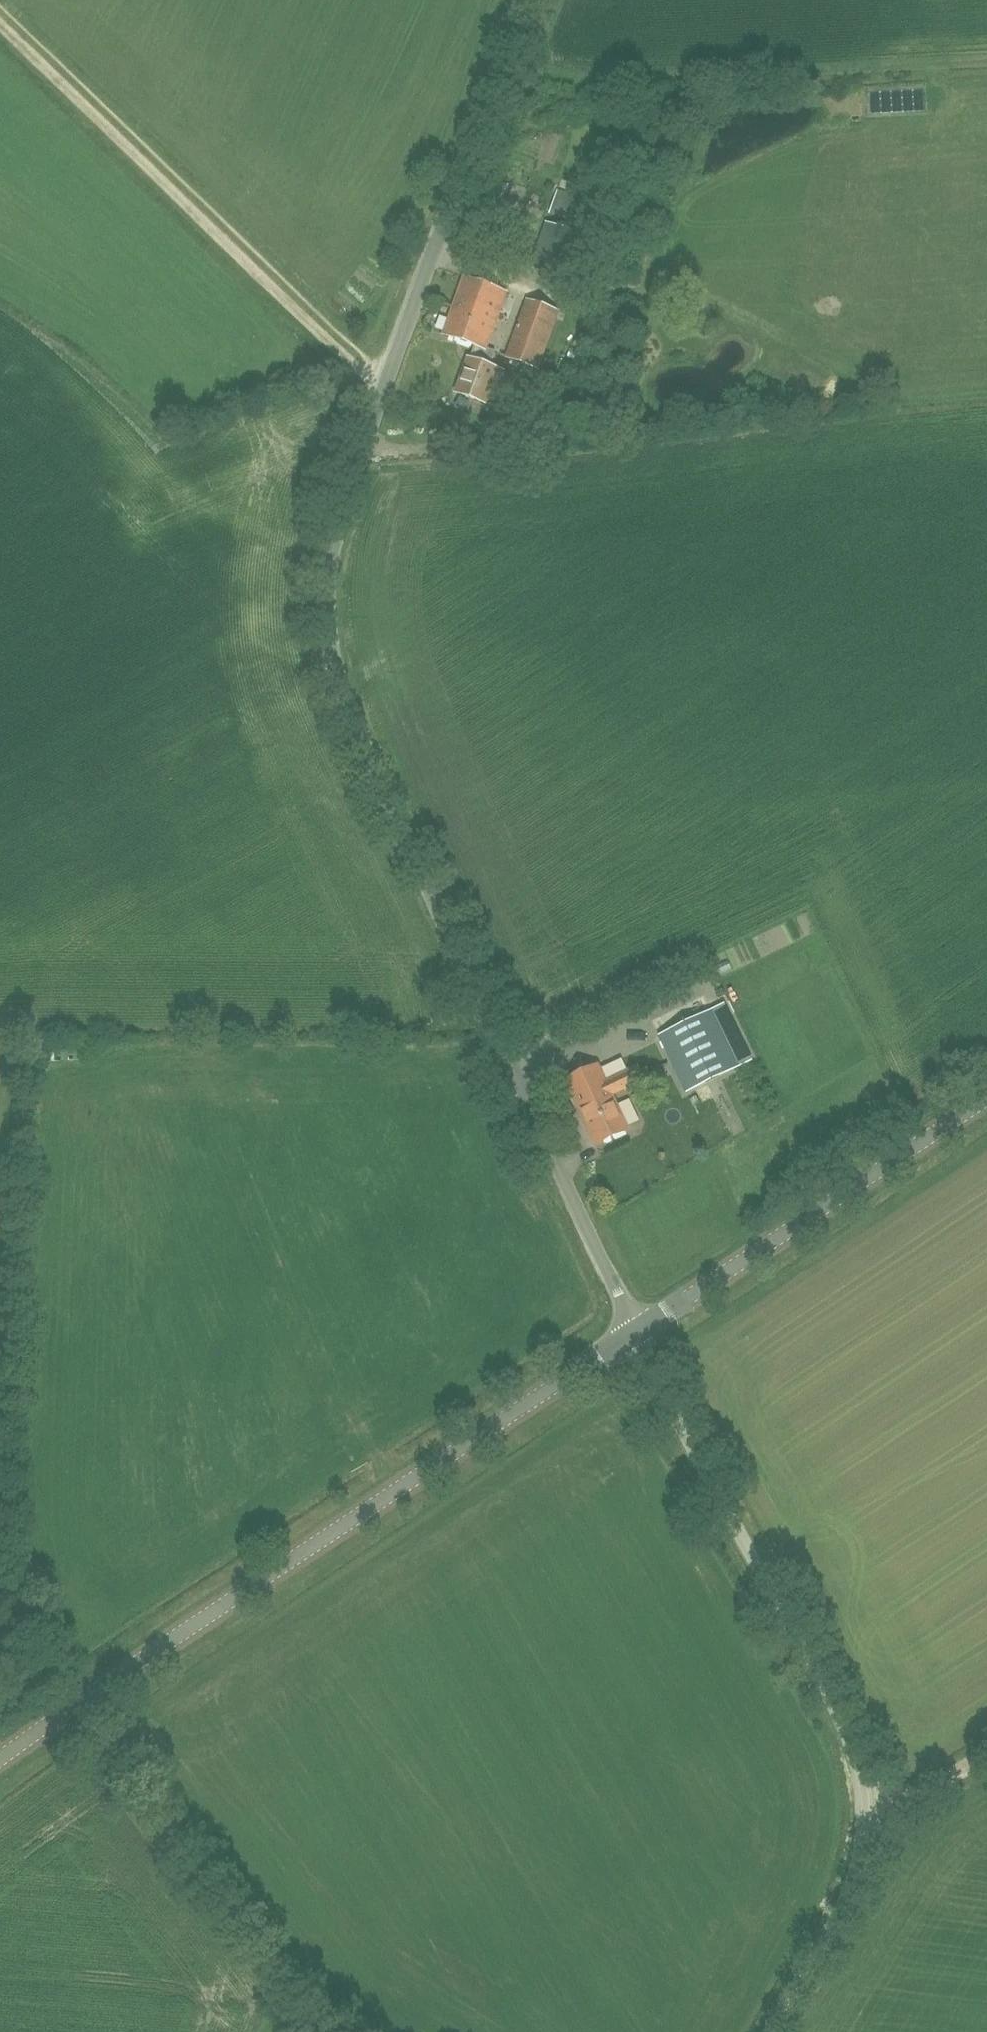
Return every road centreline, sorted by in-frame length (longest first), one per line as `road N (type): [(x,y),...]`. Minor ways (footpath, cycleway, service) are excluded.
road 1 (unclassified): [(638,1327),(376,775),(338,676),(327,606),(339,523),(522,0)]
road 2 (unclassified): [(771,2031),(841,1911),(864,1836),(865,1793),(848,1730),(628,1333)]
road 3 (tertiary): [(0,1756),(628,1333)]
road 4 (track): [(0,23),(382,396)]
road 5 (tertiary): [(638,1327),(986,1099)]
road 6 (track): [(986,1751),(867,1824)]

